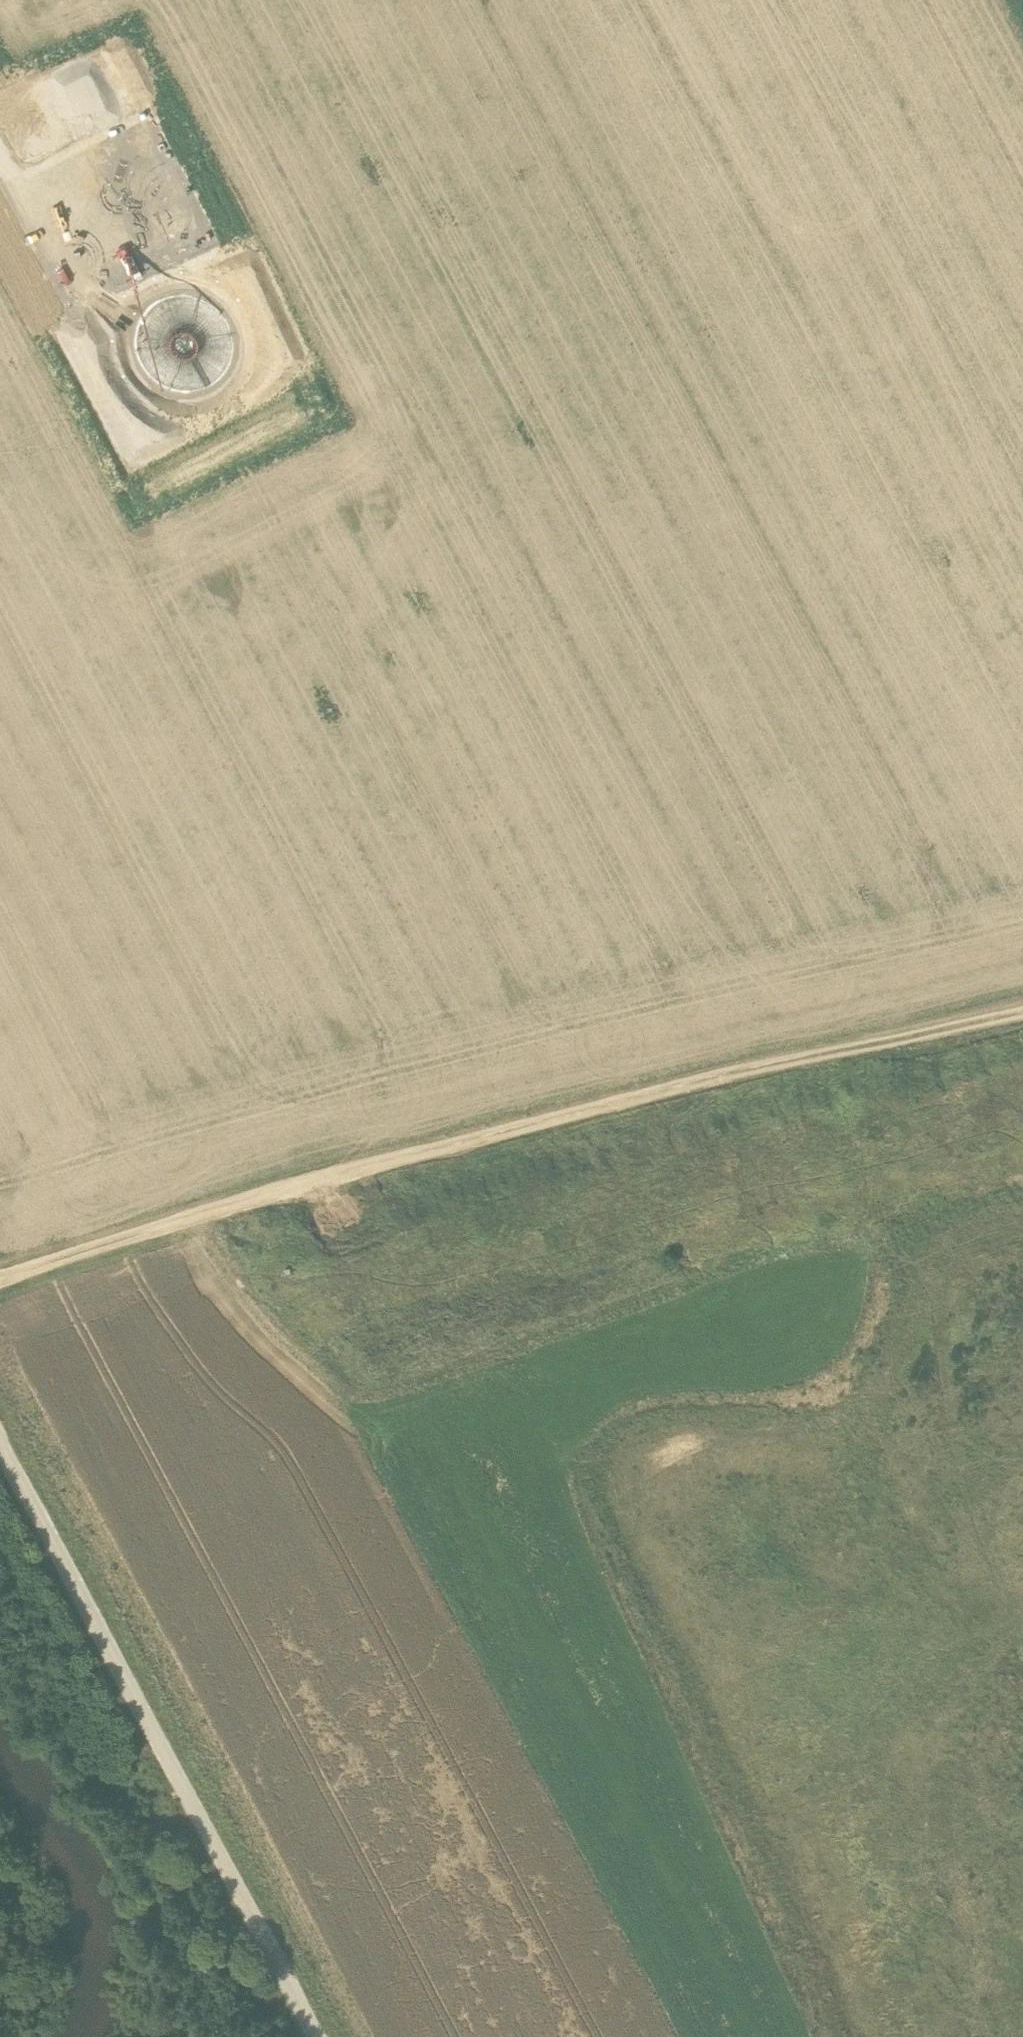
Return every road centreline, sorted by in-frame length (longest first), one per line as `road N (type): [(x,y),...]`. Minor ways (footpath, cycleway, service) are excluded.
road 1 (track): [(0,1273),(600,1092),(1022,982)]
road 2 (track): [(319,2036),(0,1432)]
road 3 (track): [(0,137),(86,303)]

